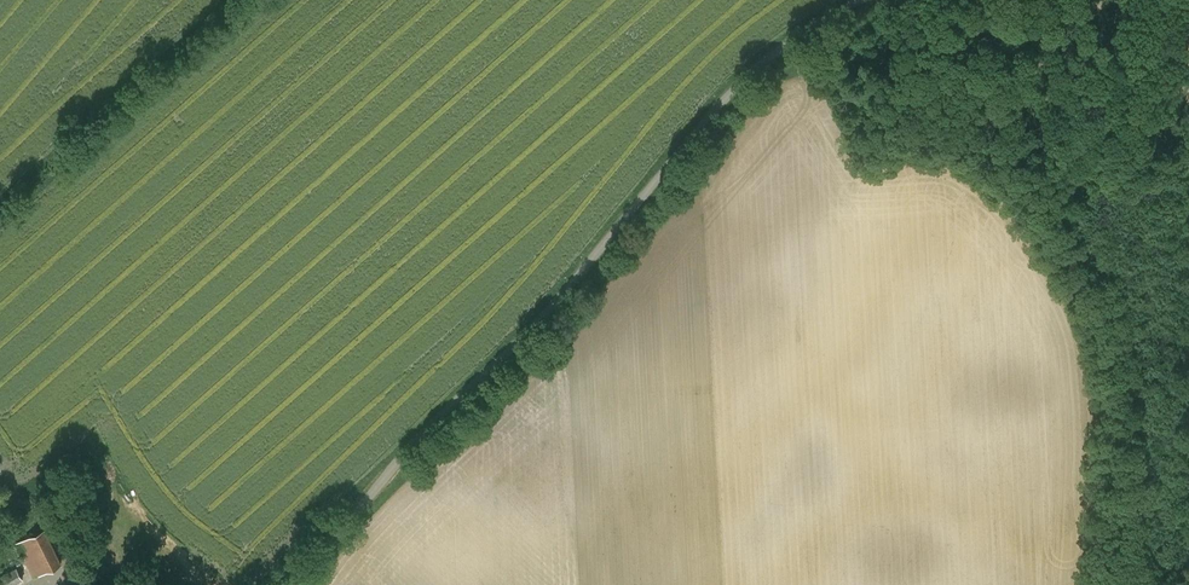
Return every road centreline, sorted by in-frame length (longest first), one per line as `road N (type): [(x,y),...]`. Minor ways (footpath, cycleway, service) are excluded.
road 1 (unclassified): [(297,584),(406,450),(558,298),(725,97),(784,45),(861,0)]

